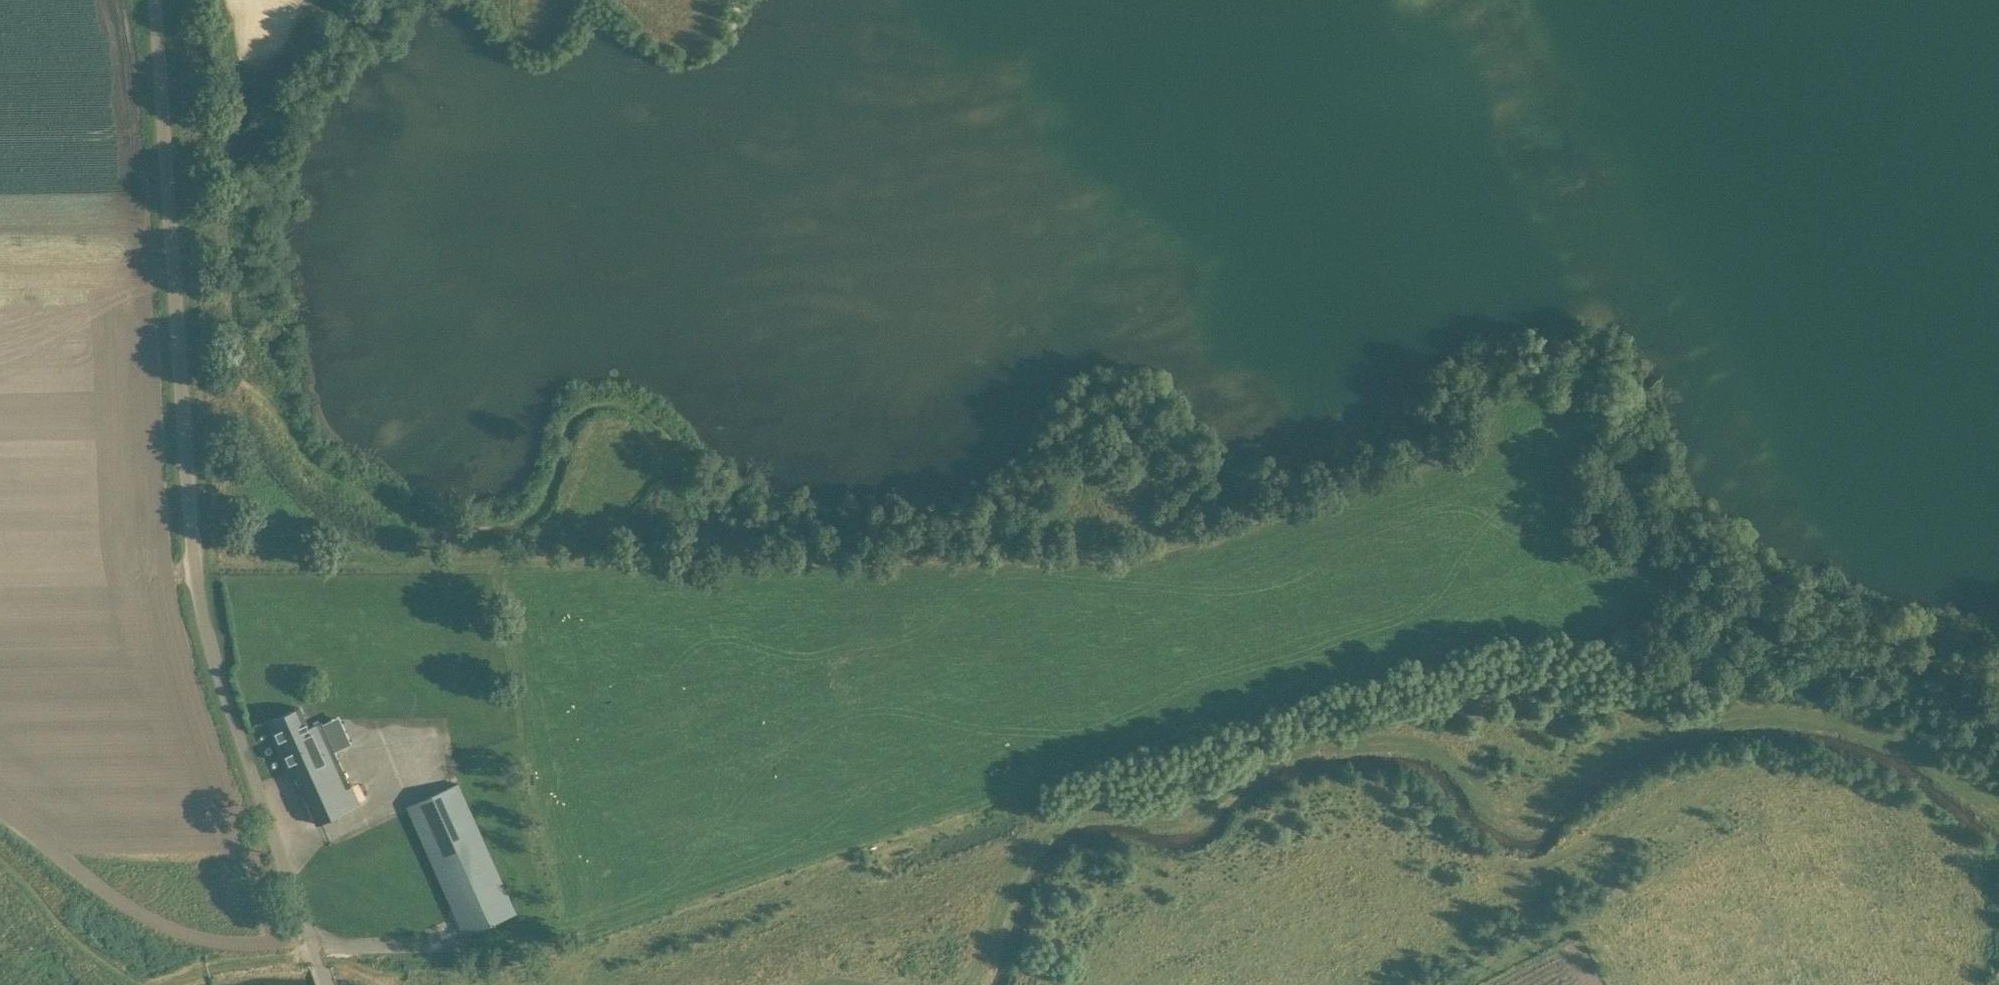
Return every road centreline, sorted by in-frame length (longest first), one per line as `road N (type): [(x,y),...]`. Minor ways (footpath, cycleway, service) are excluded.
road 1 (unclassified): [(326,984),(194,562),(153,0)]
road 2 (track): [(411,973),(204,960)]

